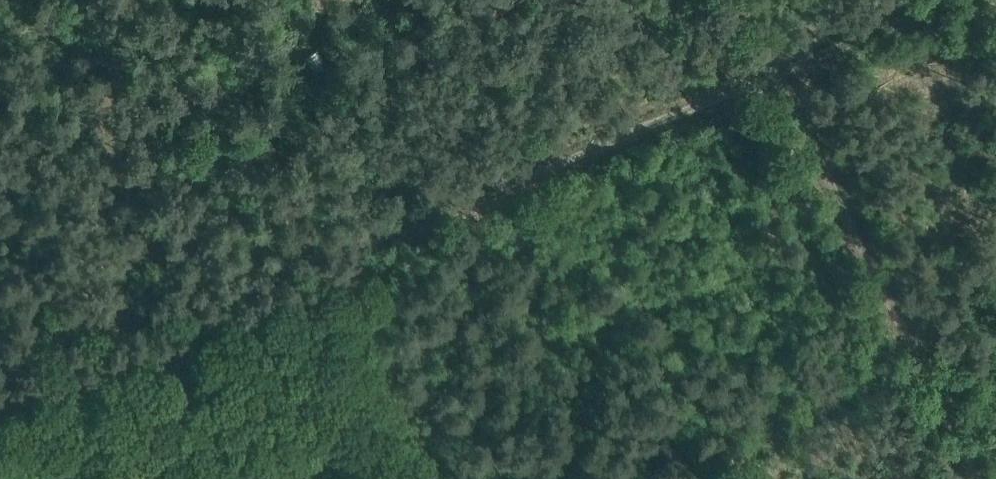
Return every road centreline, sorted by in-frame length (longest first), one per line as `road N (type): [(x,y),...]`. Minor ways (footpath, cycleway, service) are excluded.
road 1 (track): [(929,382),(778,83),(0,384)]

